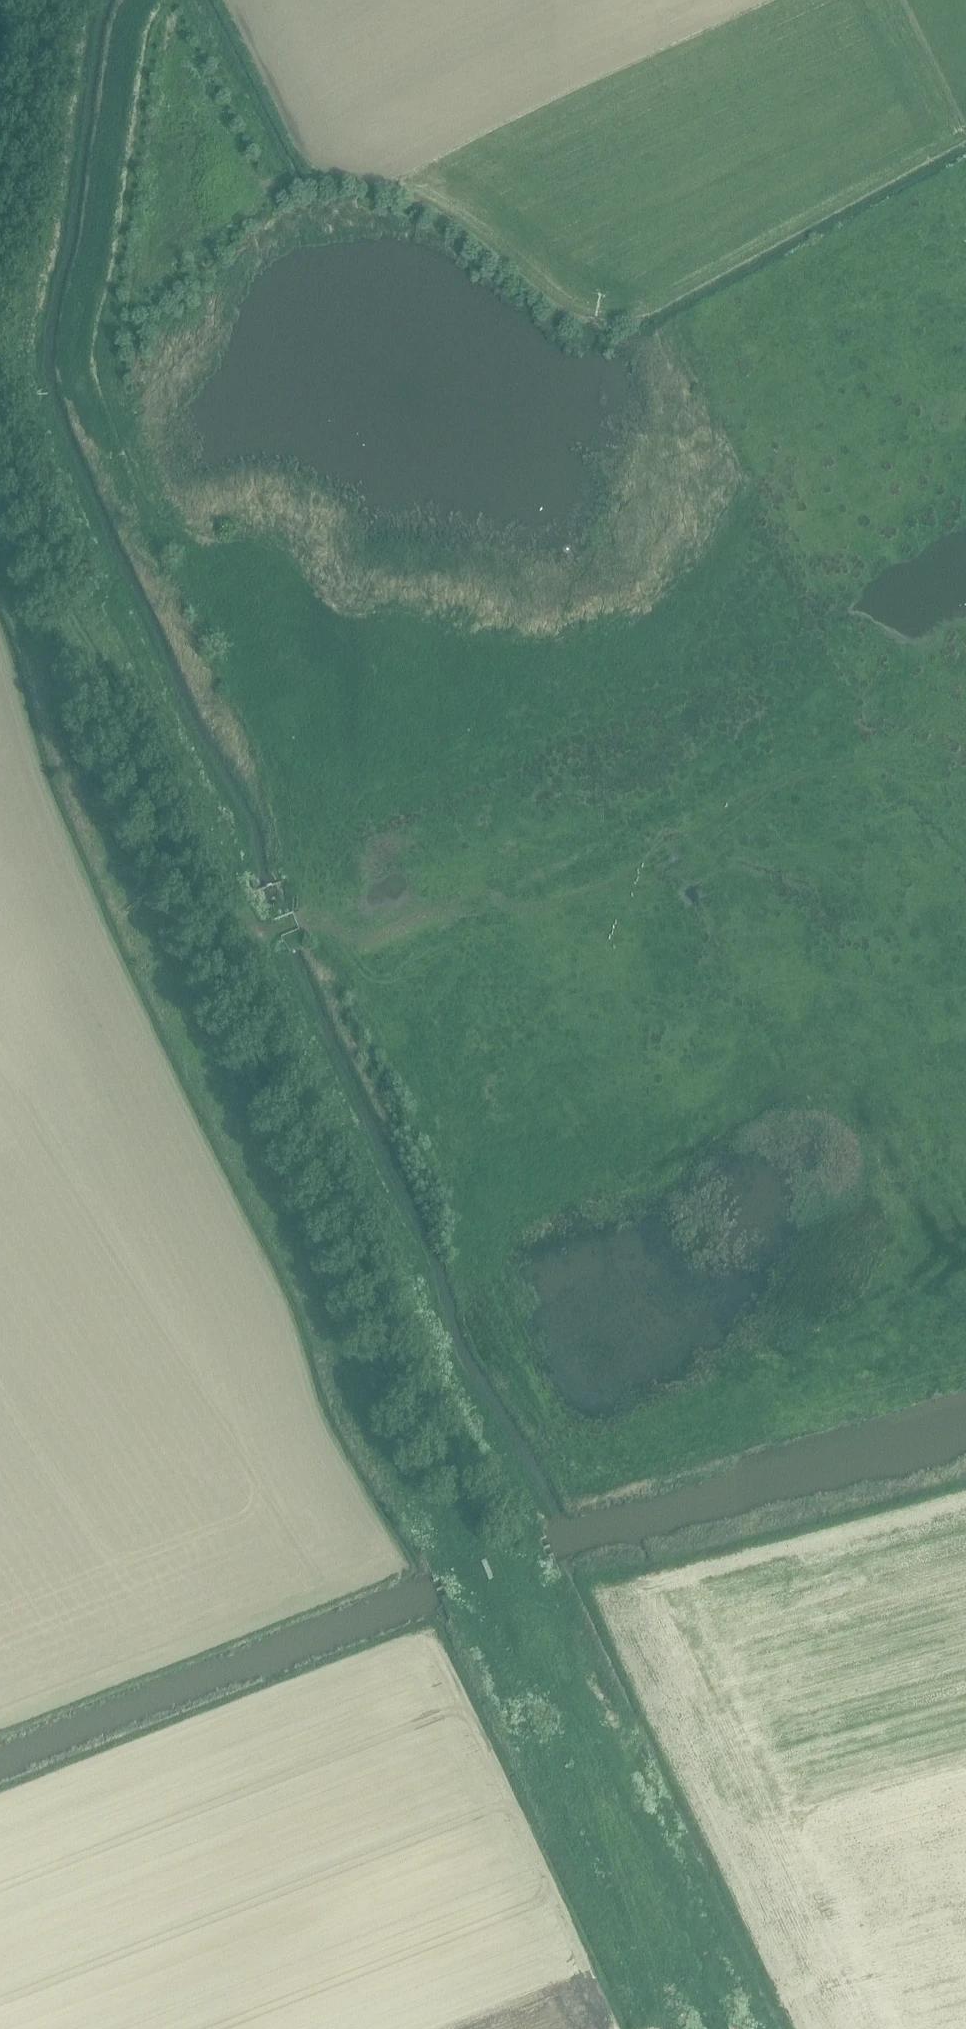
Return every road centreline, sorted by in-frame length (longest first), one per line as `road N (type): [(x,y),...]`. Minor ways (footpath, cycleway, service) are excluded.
road 1 (unclassified): [(0,242),(40,0)]

